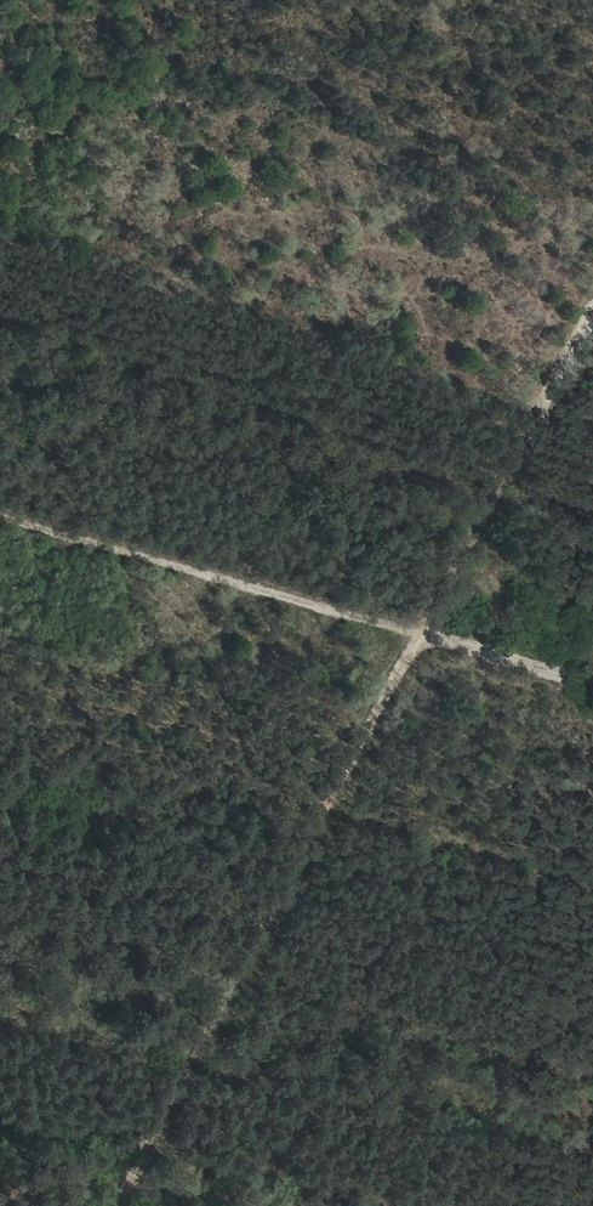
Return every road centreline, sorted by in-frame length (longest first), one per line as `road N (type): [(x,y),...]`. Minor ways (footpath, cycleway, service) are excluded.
road 1 (track): [(422,633),(247,988),(125,1205)]
road 2 (track): [(0,515),(422,633)]
road 3 (track): [(592,310),(422,633)]
road 4 (track): [(422,633),(592,680)]

